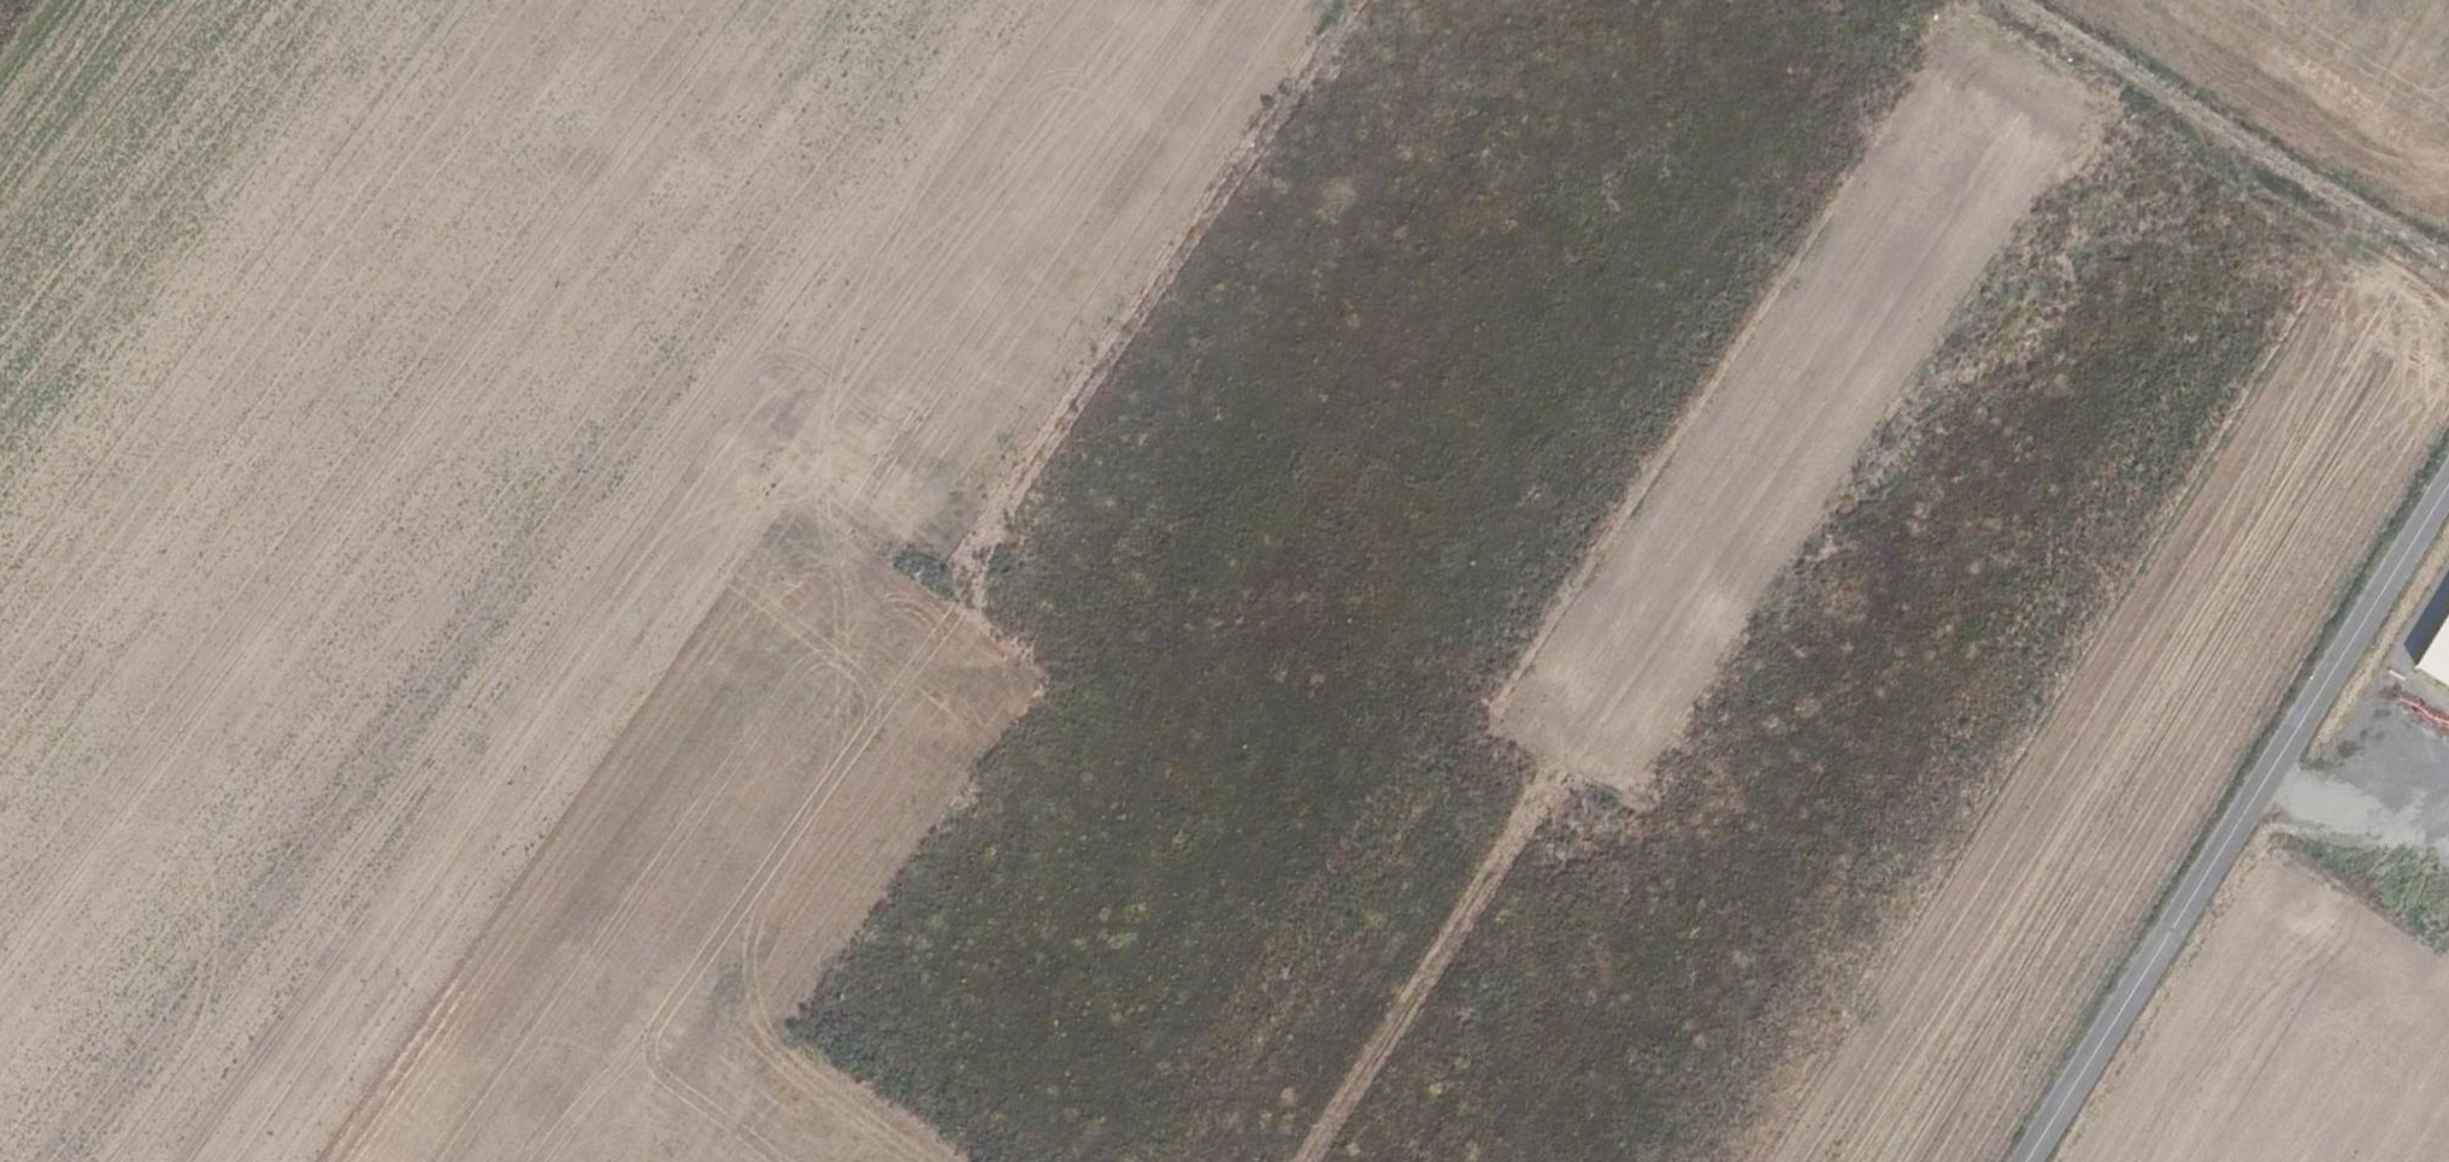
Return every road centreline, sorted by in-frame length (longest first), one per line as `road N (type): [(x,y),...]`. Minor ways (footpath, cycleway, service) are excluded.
road 1 (tertiary): [(2028,1161),(2448,488)]
road 2 (track): [(2007,0),(2448,266)]

